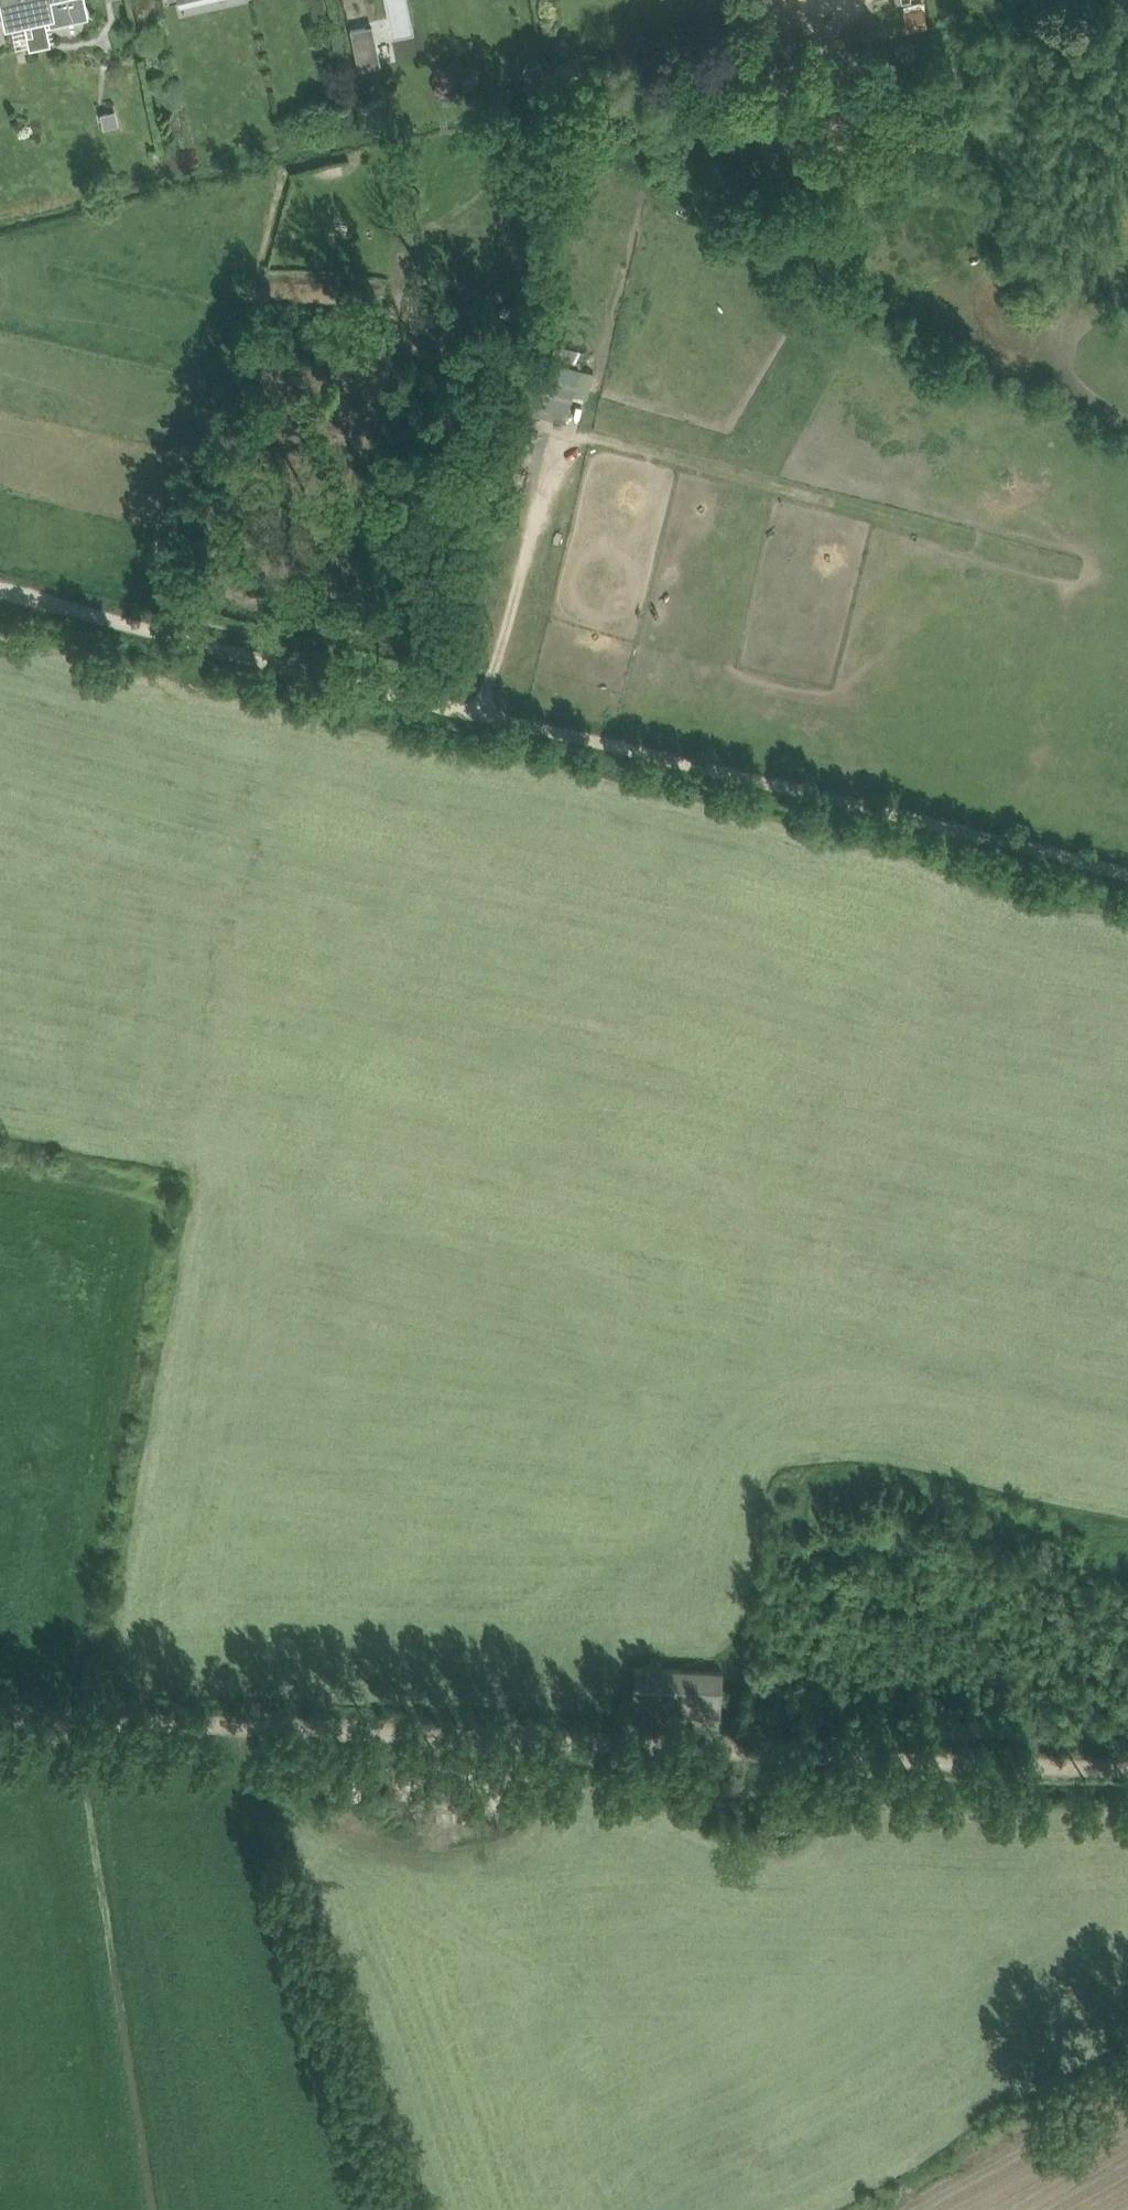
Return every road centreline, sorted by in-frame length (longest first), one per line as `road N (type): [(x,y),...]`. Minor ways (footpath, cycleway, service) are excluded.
road 1 (track): [(0,594),(1127,882)]
road 2 (track): [(1127,1772),(0,1717)]

